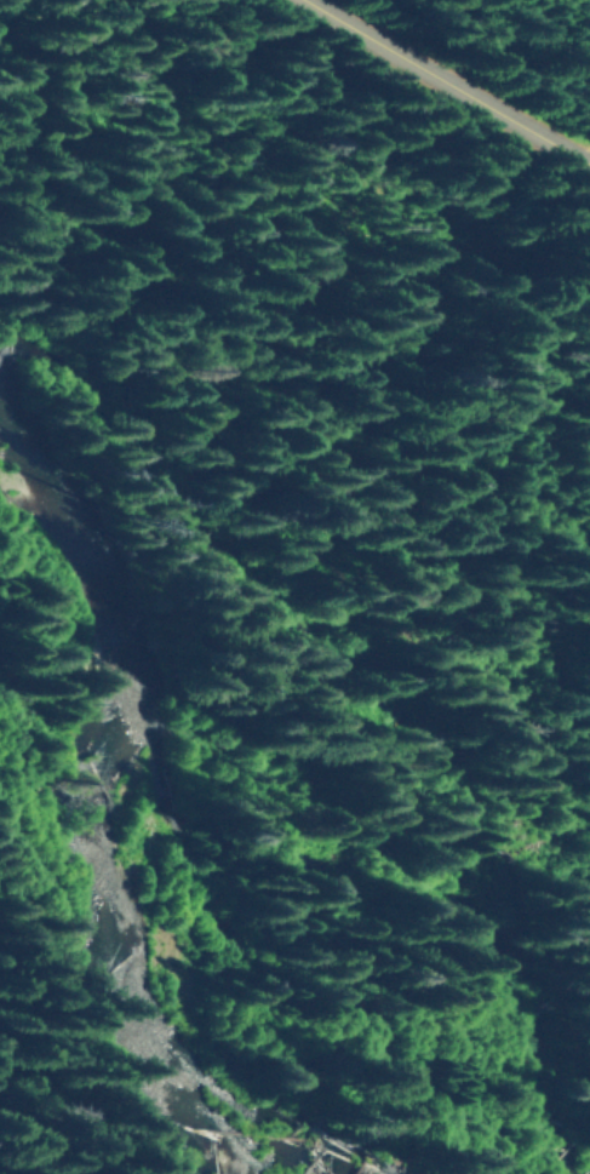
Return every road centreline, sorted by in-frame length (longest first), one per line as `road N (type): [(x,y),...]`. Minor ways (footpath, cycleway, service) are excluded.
road 1 (tertiary): [(318,0),(589,158)]

